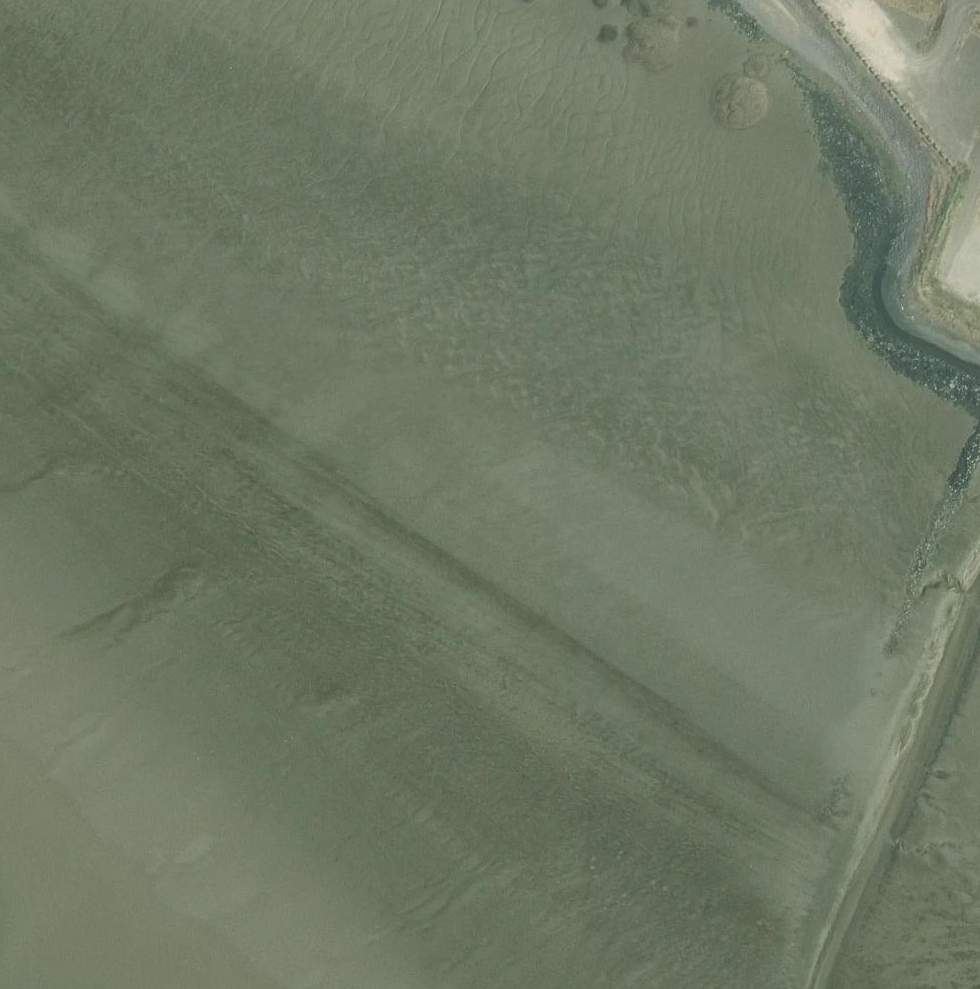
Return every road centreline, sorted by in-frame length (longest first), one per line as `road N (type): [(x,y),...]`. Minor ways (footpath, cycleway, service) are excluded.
road 1 (unclassified): [(979,177),(945,269),(955,285),(979,290)]

